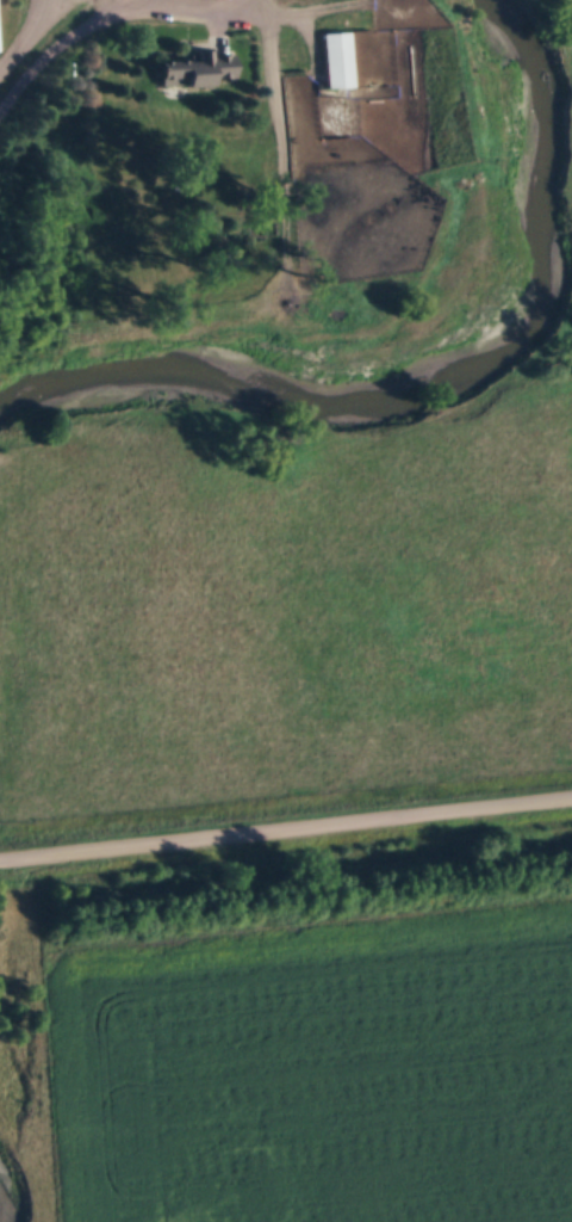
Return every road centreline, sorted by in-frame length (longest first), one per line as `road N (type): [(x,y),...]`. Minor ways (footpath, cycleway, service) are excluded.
road 1 (residential): [(0,858),(571,795)]

